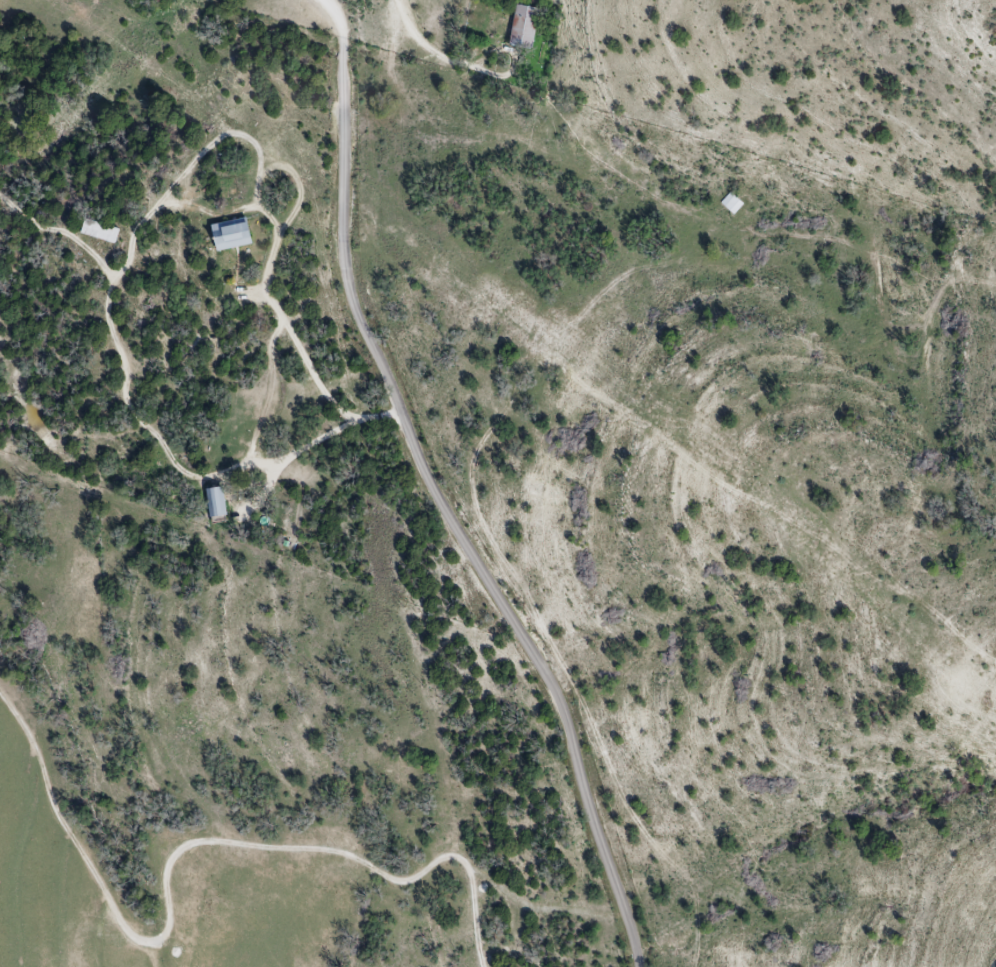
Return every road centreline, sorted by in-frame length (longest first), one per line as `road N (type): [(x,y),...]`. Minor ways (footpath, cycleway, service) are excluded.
road 1 (residential): [(344,36),(343,240),(355,307),(434,489),(565,714),(639,966)]

